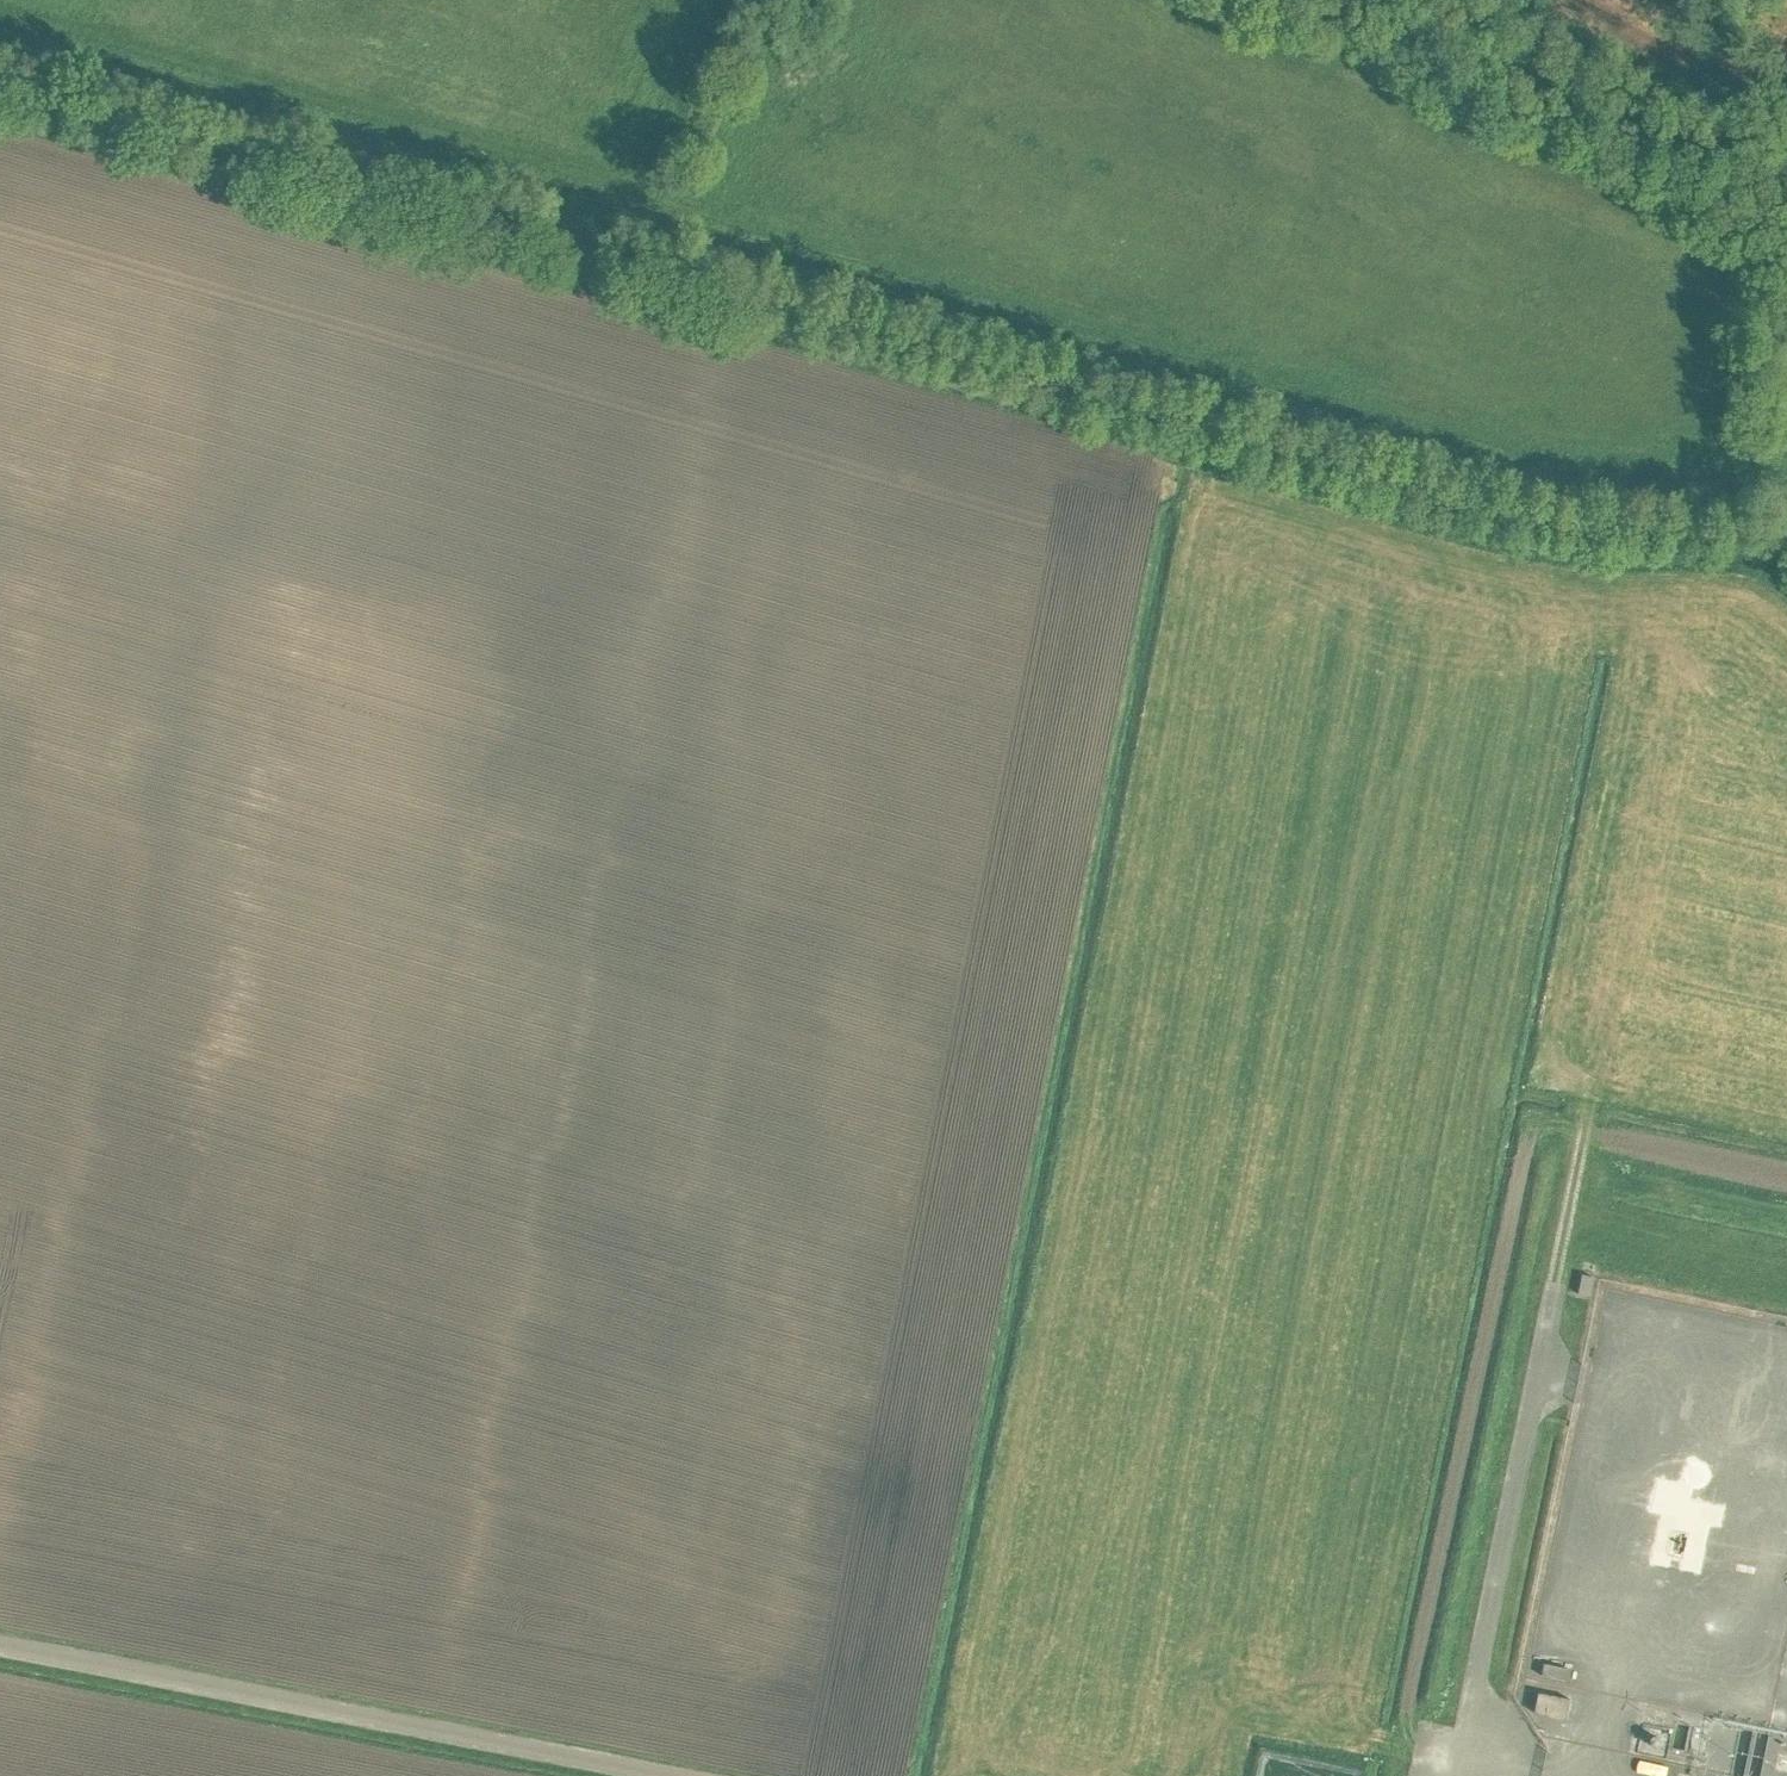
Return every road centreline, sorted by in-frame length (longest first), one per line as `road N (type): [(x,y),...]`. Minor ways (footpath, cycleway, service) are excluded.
road 1 (track): [(1786,124),(1662,112),(1420,0)]
road 2 (track): [(1553,1284),(1584,1127)]

